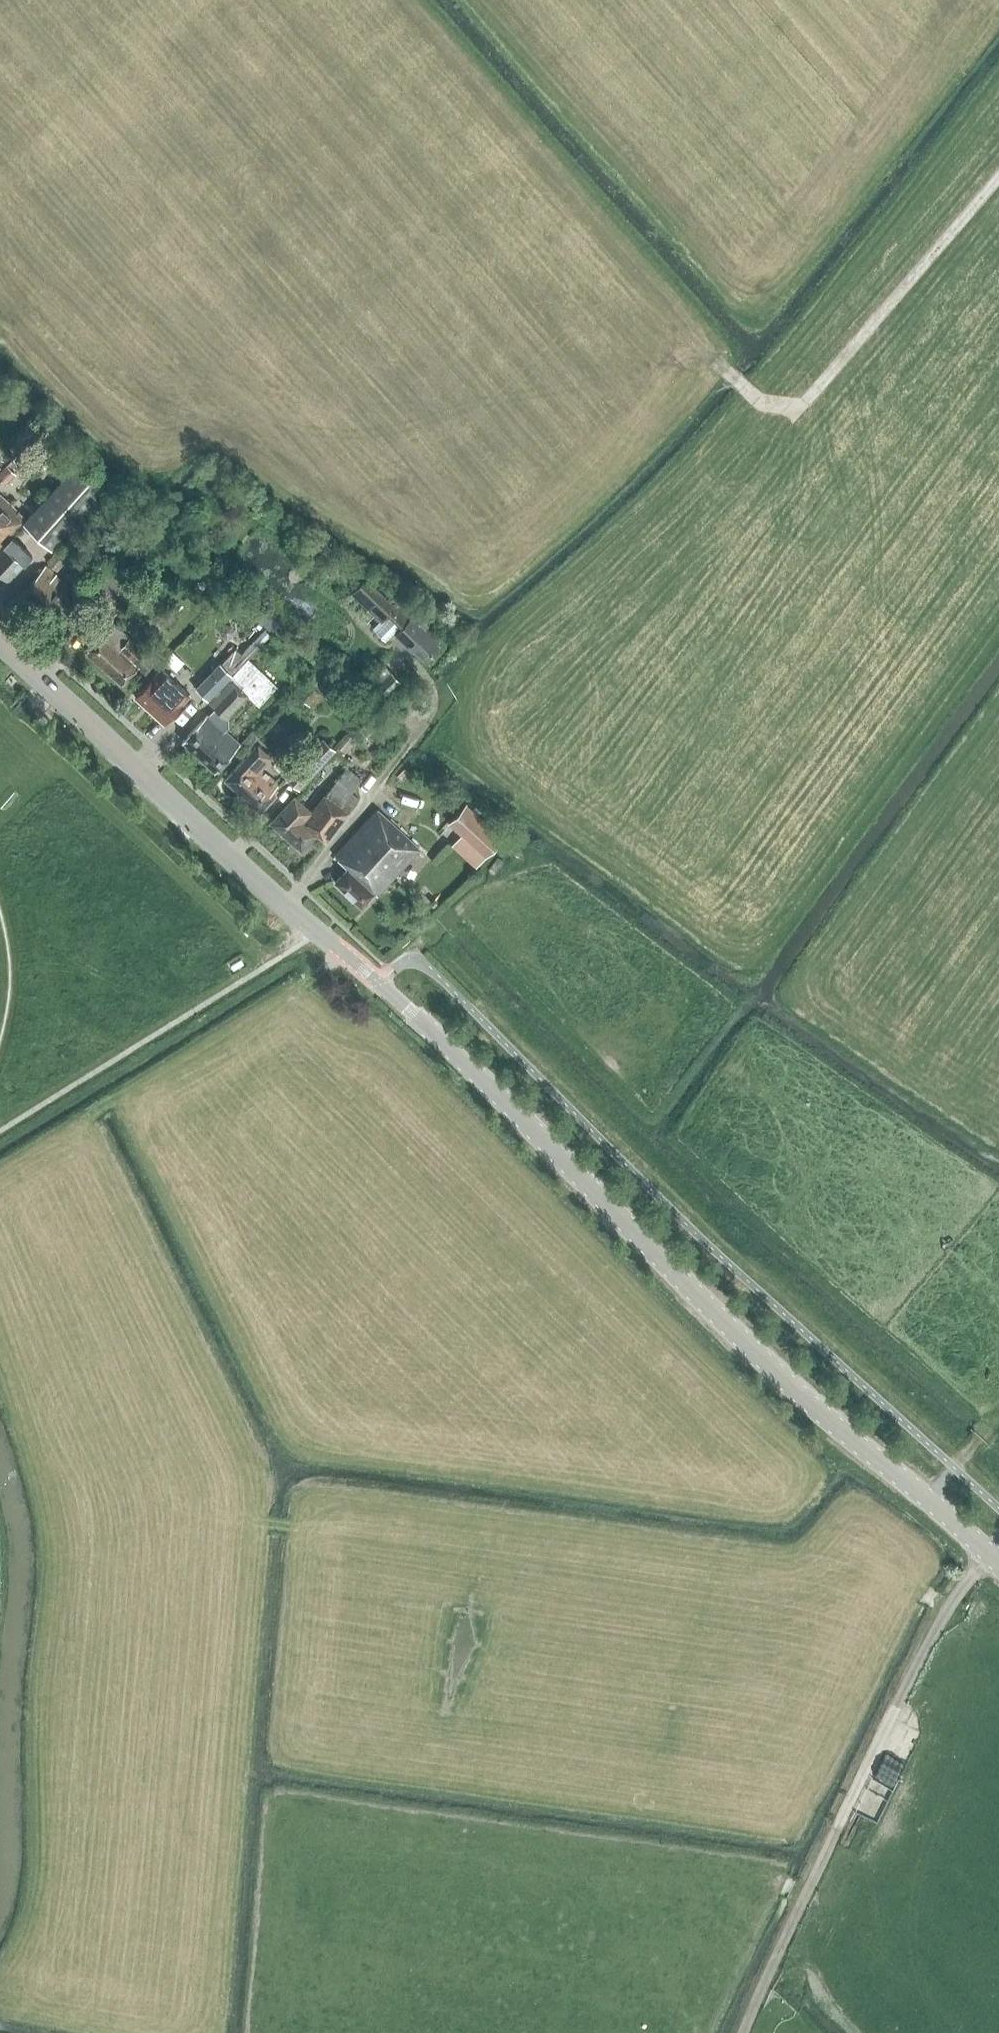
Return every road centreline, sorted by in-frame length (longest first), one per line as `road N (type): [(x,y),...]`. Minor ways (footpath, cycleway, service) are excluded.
road 1 (secondary): [(998,1566),(741,1343),(401,1003),(0,640)]

